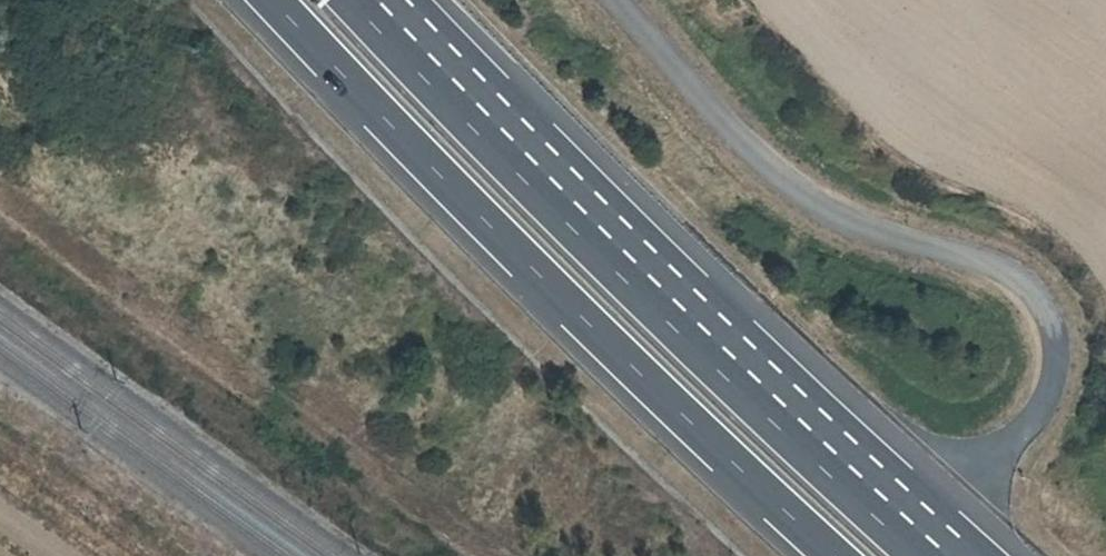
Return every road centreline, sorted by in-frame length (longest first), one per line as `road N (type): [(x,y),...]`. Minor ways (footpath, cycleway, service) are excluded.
road 1 (motorway): [(271,0),(586,323),(833,555)]
road 2 (motorway): [(955,555),(643,265),(390,12)]

